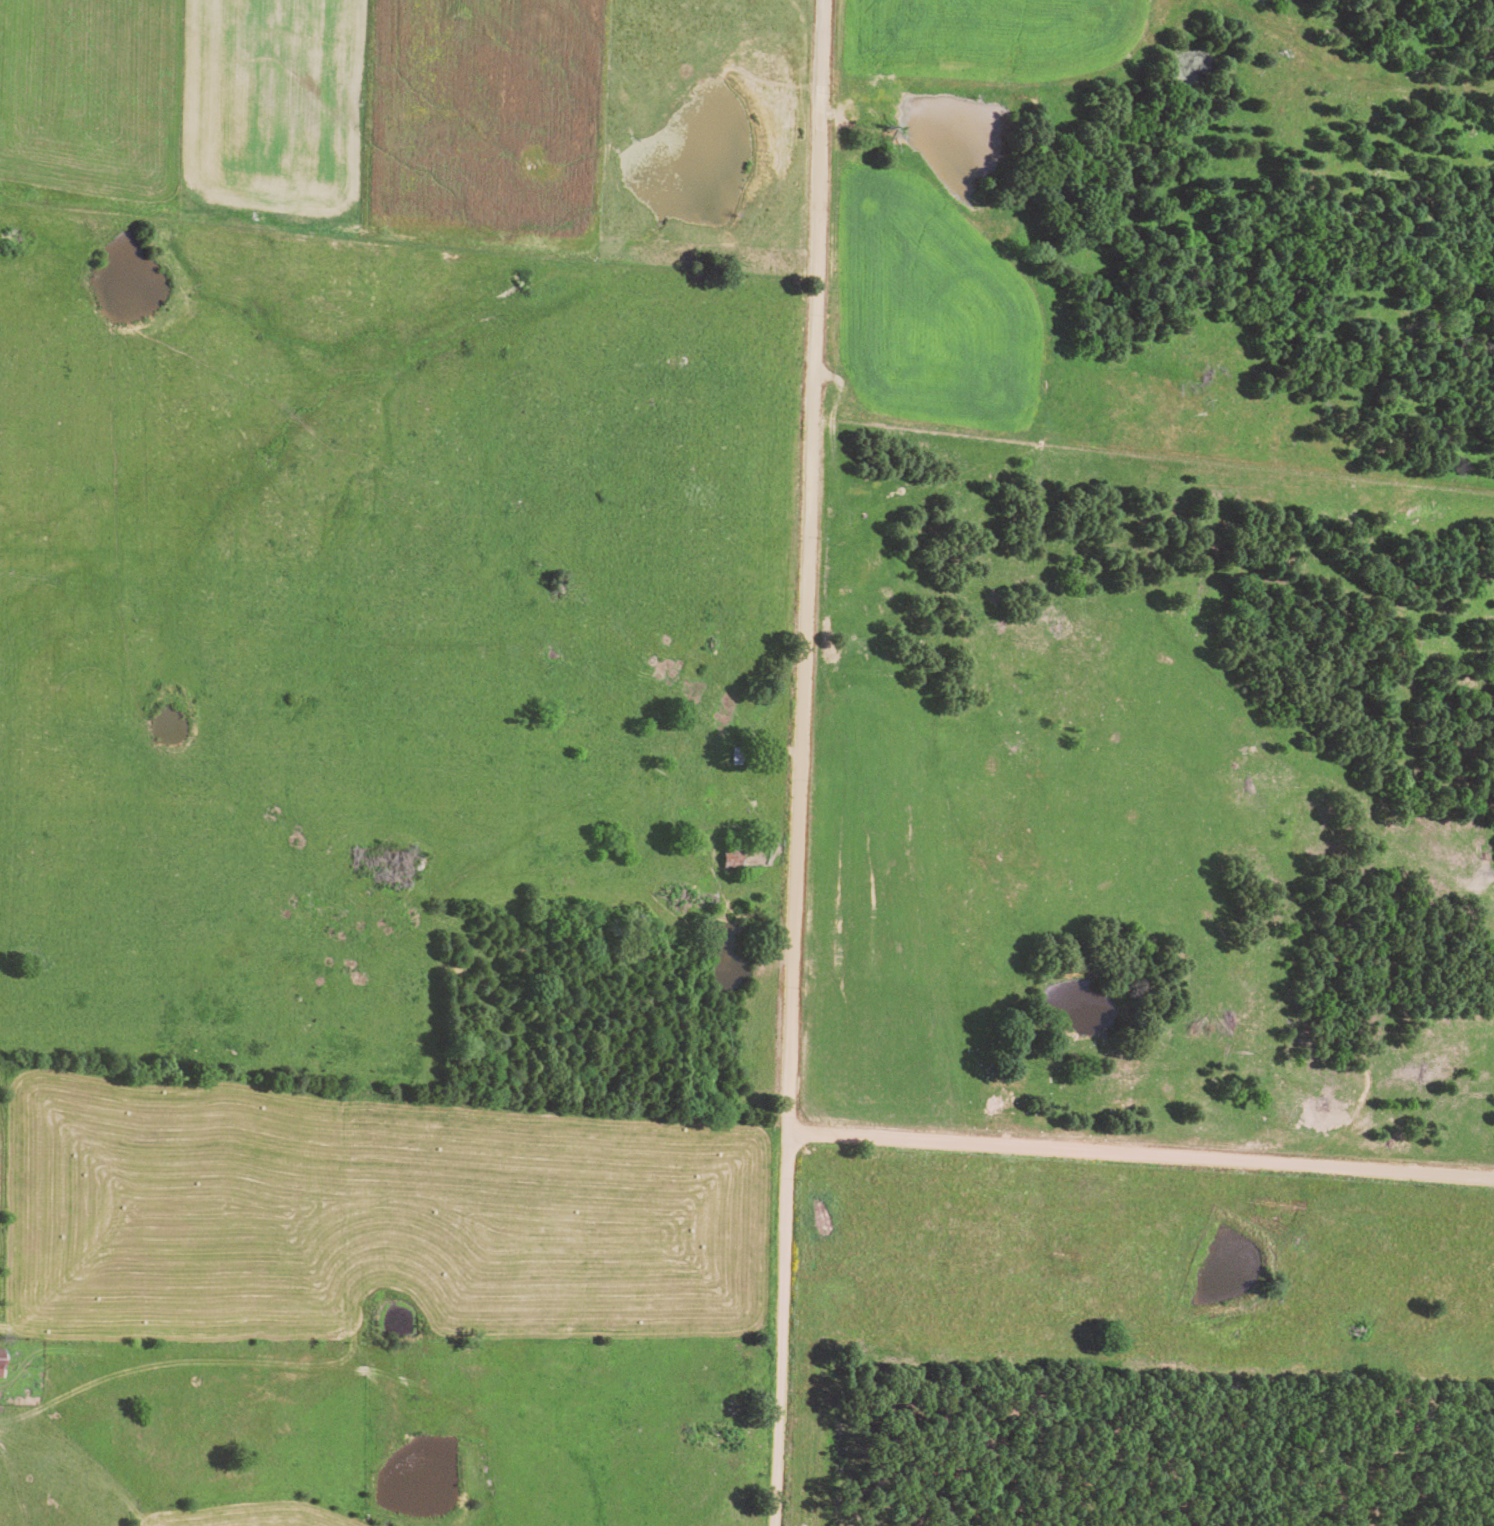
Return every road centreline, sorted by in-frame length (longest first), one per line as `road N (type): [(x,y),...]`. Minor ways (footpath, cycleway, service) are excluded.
road 1 (residential): [(777,1525),(824,0)]
road 2 (residential): [(1493,1178),(790,1133)]

